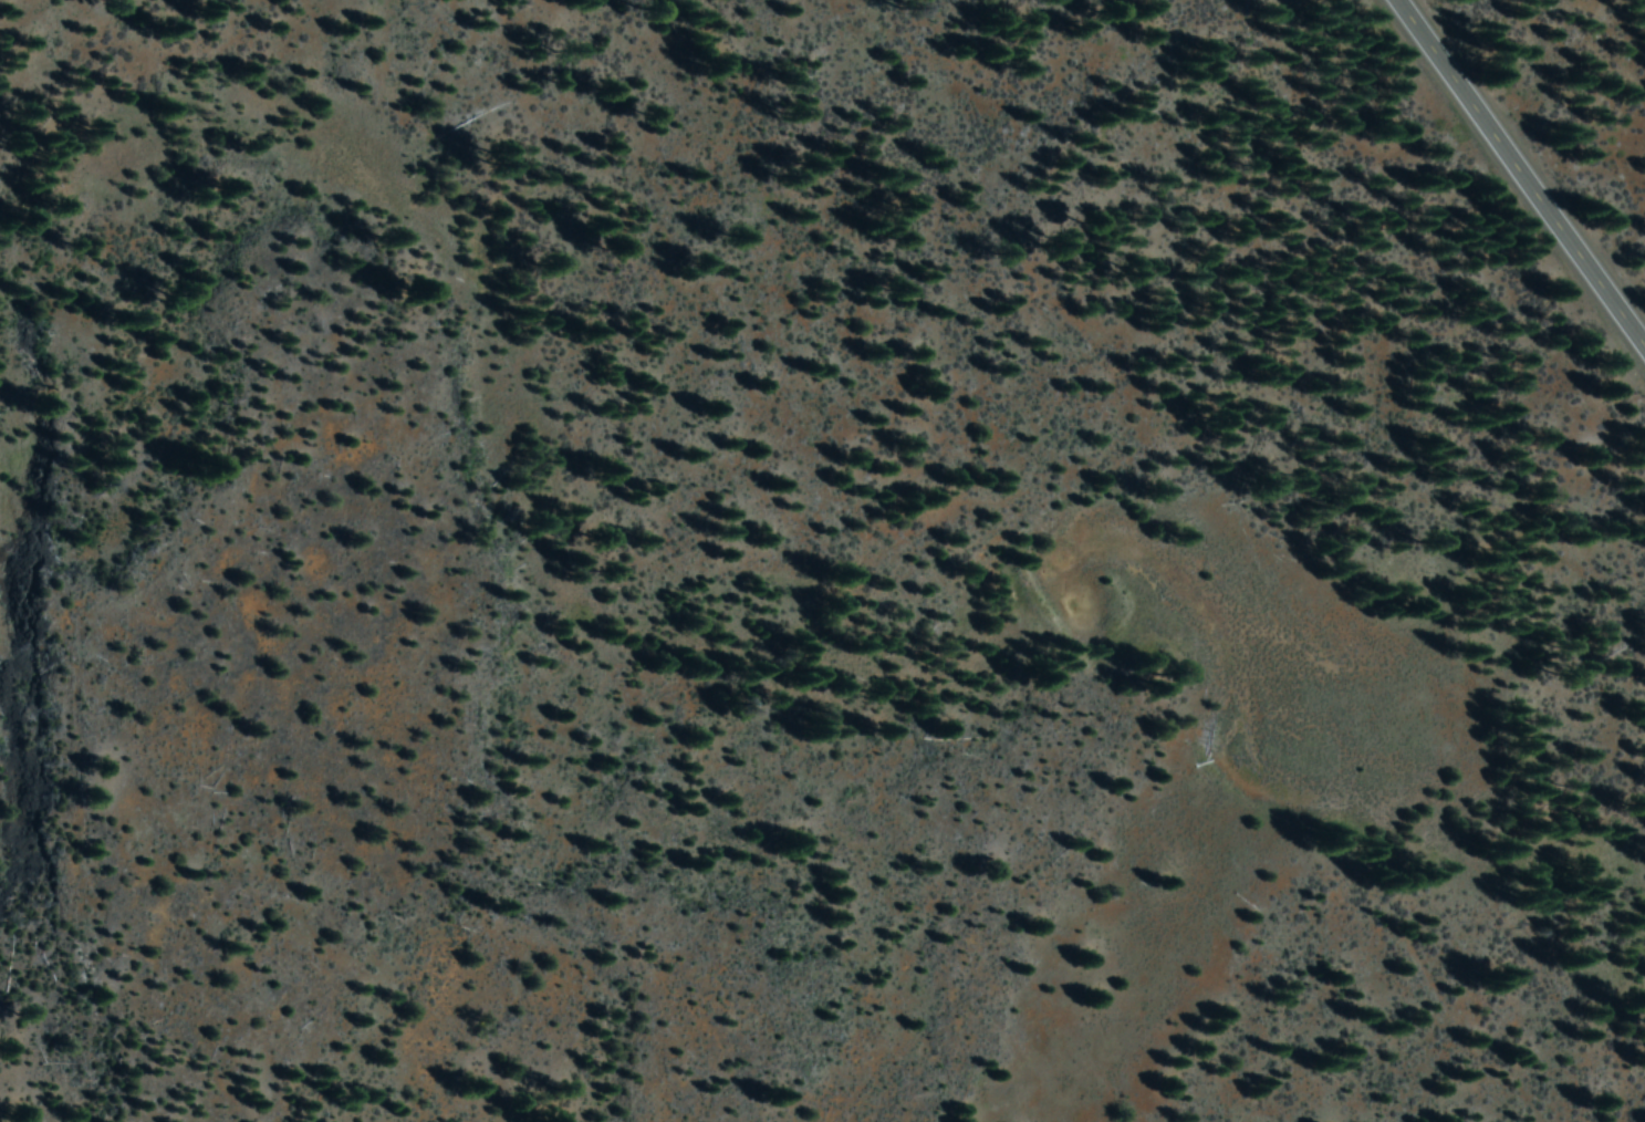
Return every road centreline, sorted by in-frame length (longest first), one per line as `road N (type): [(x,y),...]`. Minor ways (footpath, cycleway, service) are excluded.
road 1 (trunk): [(1404,0),(1644,339)]

